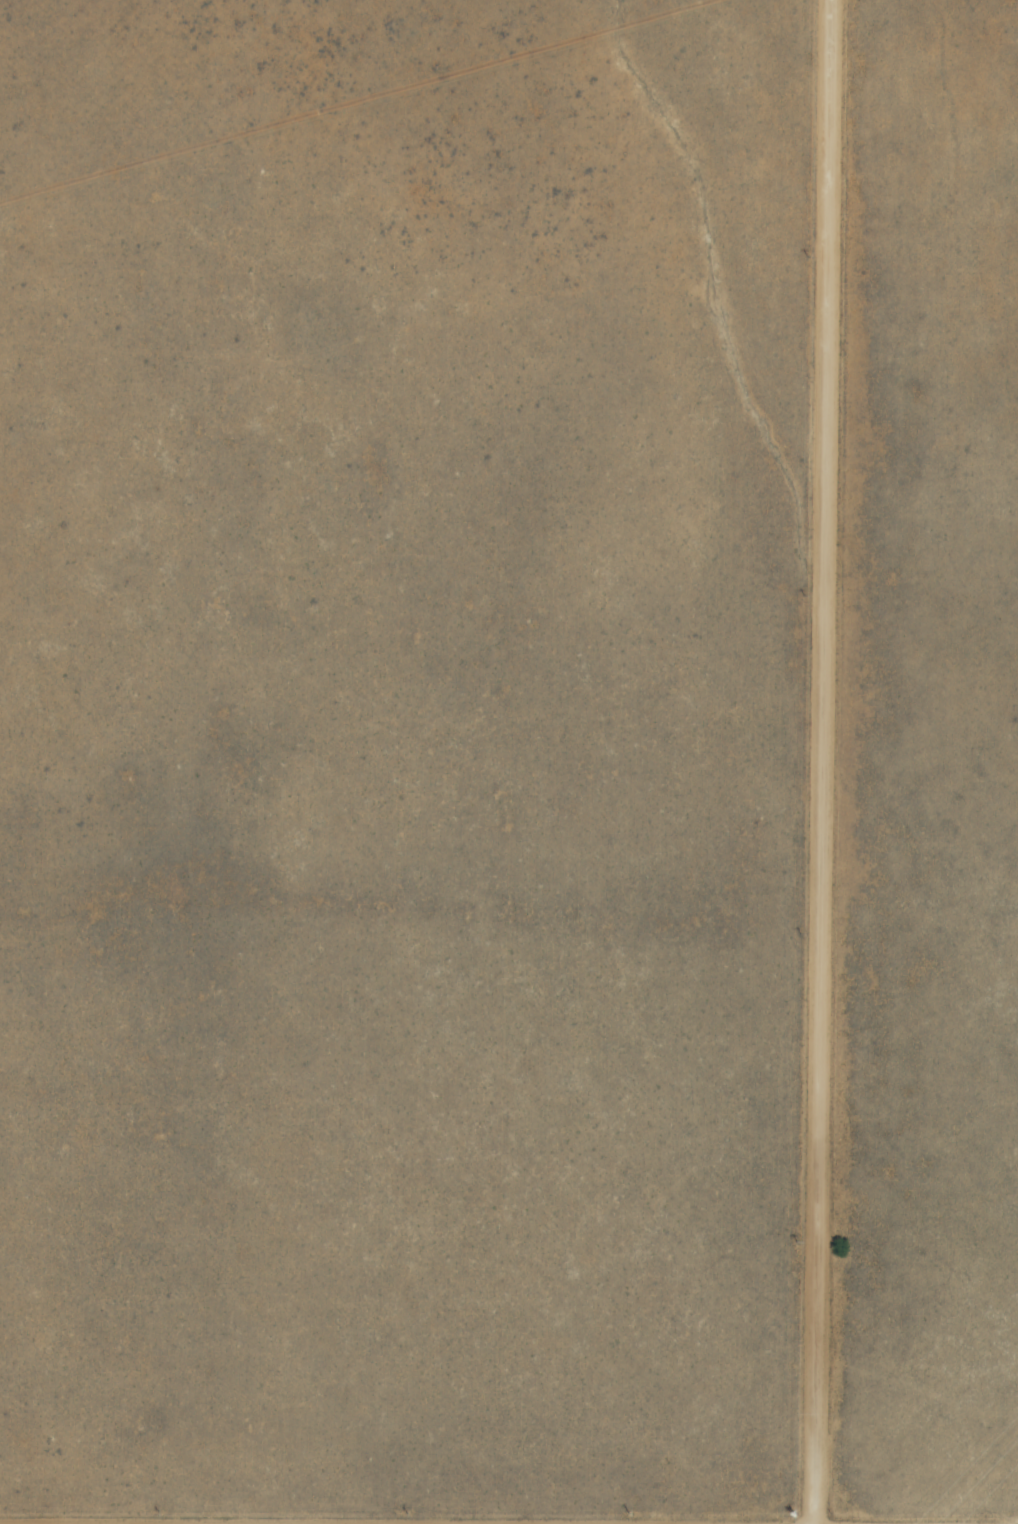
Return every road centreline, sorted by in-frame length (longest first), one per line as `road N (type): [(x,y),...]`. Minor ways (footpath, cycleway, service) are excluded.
road 1 (residential): [(817,1523),(830,0)]

